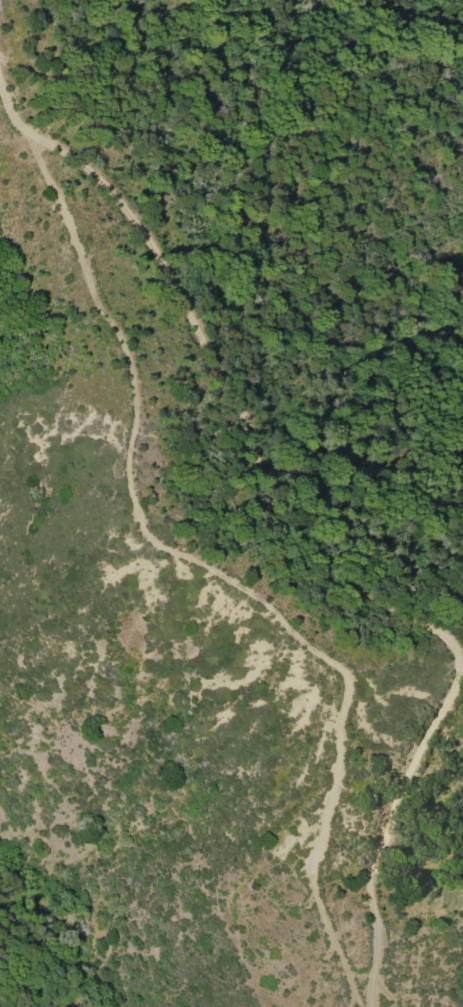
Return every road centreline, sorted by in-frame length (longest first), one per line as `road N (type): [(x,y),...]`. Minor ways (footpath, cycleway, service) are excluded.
road 1 (track): [(362,1006),(314,877),(350,688),(237,586),(149,535),(132,496),(131,368),(32,142),(10,111),(0,72)]
road 2 (track): [(462,655),(440,630),(343,580),(290,509),(148,240),(92,173),(32,142)]
road 3 (track): [(372,1006),(372,869),(452,706),(462,660)]

